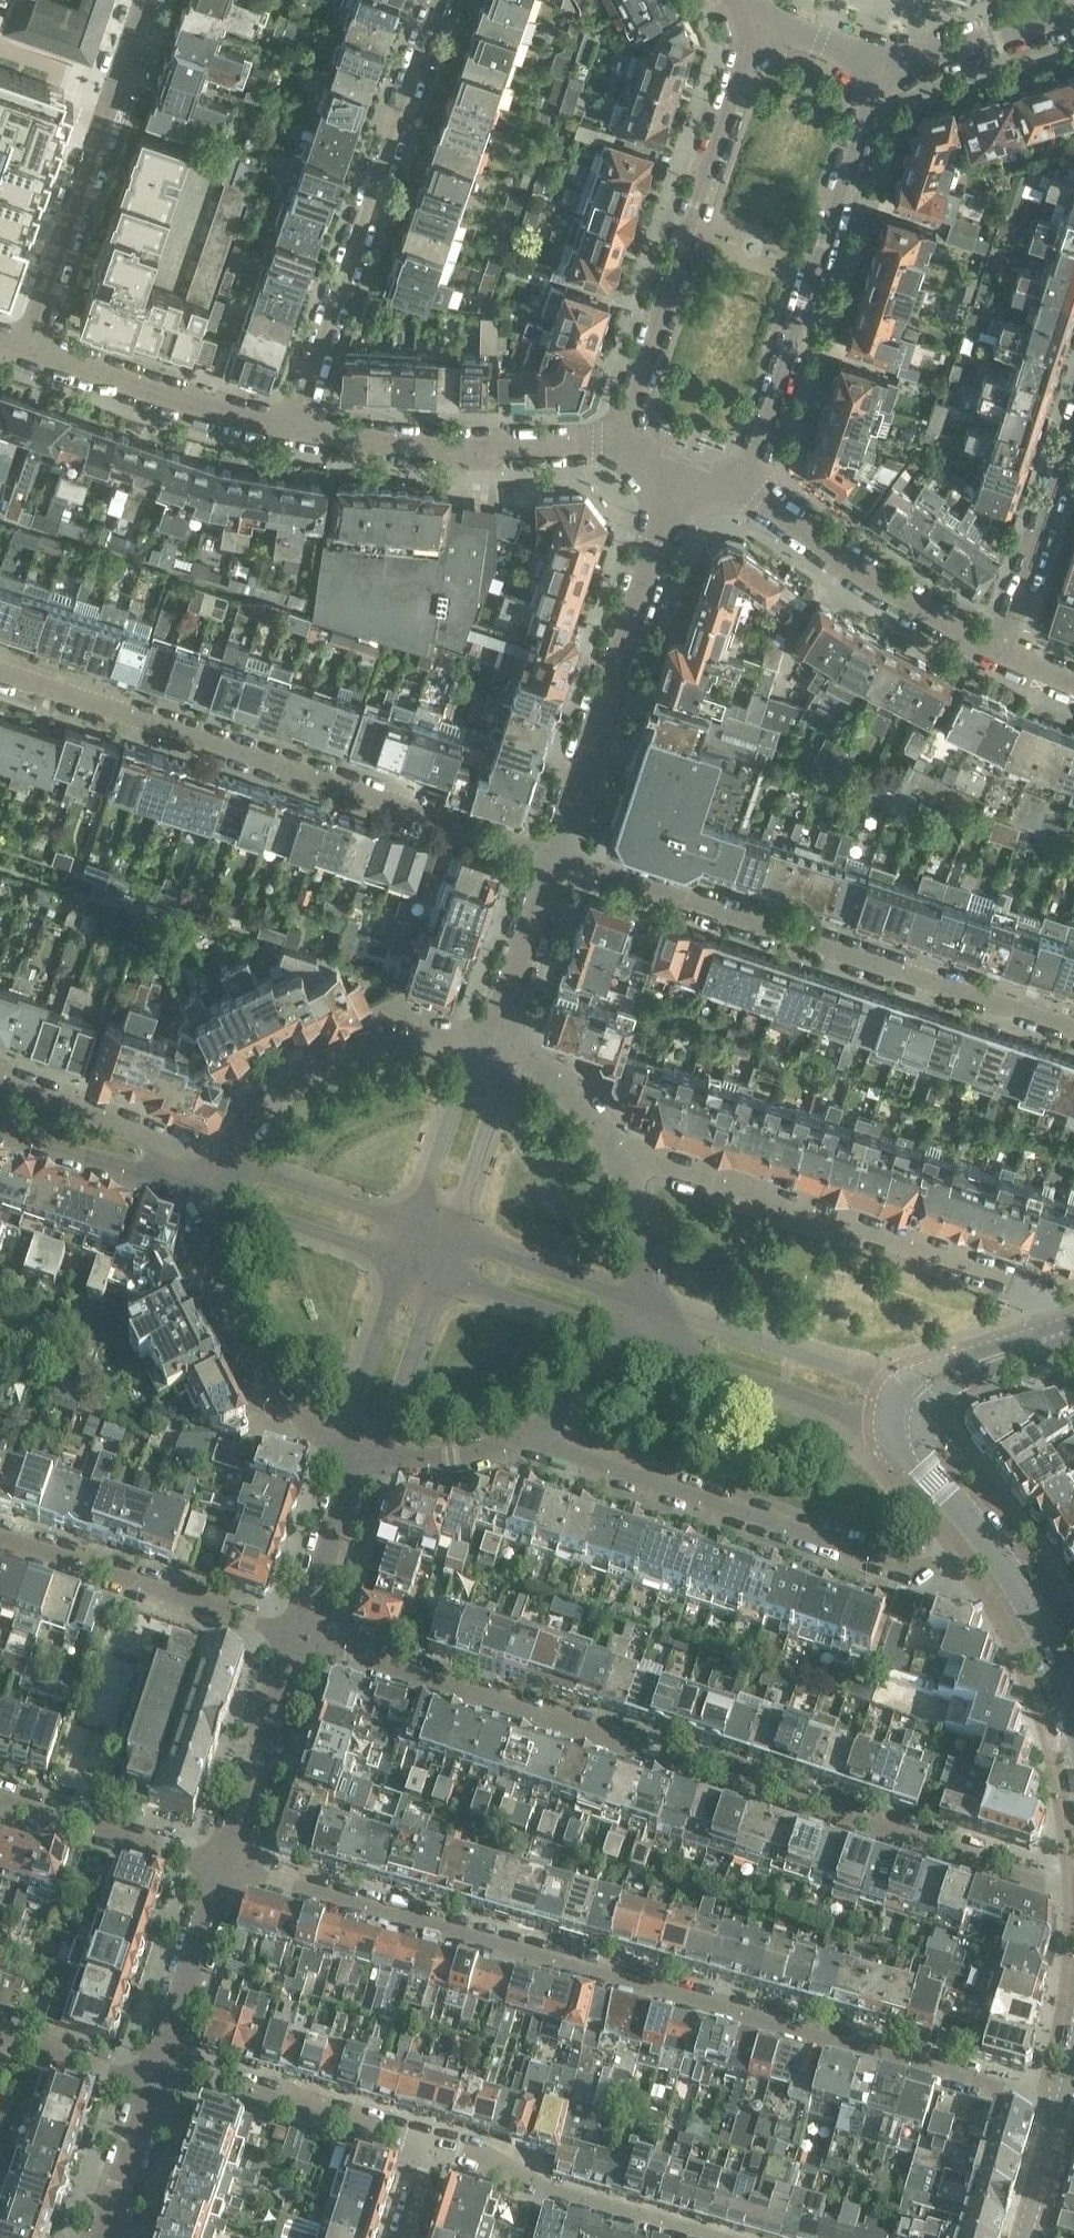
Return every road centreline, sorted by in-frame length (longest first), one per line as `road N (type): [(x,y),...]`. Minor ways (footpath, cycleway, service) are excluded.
road 1 (residential): [(231,1854),(1065,2106)]
road 2 (residential): [(297,1635),(1073,1895)]
road 3 (residential): [(556,853),(0,667)]
road 4 (residential): [(556,853),(1073,1028)]
road 5 (residential): [(505,1453),(971,1595),(1014,1582)]
road 6 (residential): [(1073,1311),(1033,1285),(627,1154)]
road 7 (residential): [(297,435),(449,0)]
road 8 (residential): [(745,496),(896,62)]
road 9 (residential): [(762,14),(616,449)]
road 10 (residential): [(556,853),(680,472)]
road 11 (residential): [(31,346),(148,0)]
road 12 (residential): [(616,449),(297,435)]
road 13 (residential): [(730,2237),(428,2152)]
road 14 (residential): [(297,1635),(0,1536)]
road 15 (residential): [(225,1203),(220,1271),(250,1362),(317,1431),(360,1453)]
road 16 (residential): [(745,496),(936,621),(1004,655)]
road 17 (residential): [(490,1043),(446,1036),(357,1050),(281,1099),(238,1164)]
road 18 (residential): [(428,2152),(154,2070)]
road 19 (residential): [(297,435),(31,346)]
road 20 (residential): [(627,1340),(887,1424)]
road 21 (residential): [(899,1387),(642,1299)]
road 22 (residential): [(238,1164),(0,1076)]
road 23 (tertiary): [(935,1481),(923,1440),(929,1404),(949,1385),(1073,1329)]
road 24 (residential): [(231,1854),(0,1784)]
road 25 (residential): [(1004,655),(1073,429)]
road 26 (residential): [(0,1132),(225,1203)]
road 27 (residential): [(154,2070),(231,1854)]
road 28 (residential): [(231,1854),(297,1635)]
road 29 (residential): [(452,1236),(505,1073),(490,1043)]
road 30 (residential): [(400,1263),(345,1426),(360,1453)]
road 31 (residential): [(490,1043),(556,853)]
road 32 (residential): [(642,1299),(452,1236)]
road 33 (residential): [(490,1043),(469,1060),(414,1224)]
road 34 (residential): [(438,1276),(627,1340)]
road 35 (residential): [(360,1453),(383,1438),(438,1276)]
road 36 (residential): [(297,1635),(360,1453)]
road 37 (residential): [(414,1224),(238,1164)]
road 38 (tertiary): [(1073,1326),(926,1369),(899,1387)]
road 39 (residential): [(225,1203),(400,1263)]
road 40 (residential): [(1073,11),(896,62)]
road 41 (residential): [(627,1154),(570,1084),(490,1043)]
road 42 (residential): [(505,1453),(551,1431),(591,1398),(627,1340)]
road 43 (residential): [(98,2237),(150,2083)]
road 44 (tertiary): [(1073,1731),(1014,1582)]
road 45 (residential): [(150,2083),(0,2035)]
road 46 (residential): [(642,1299),(649,1257),(644,1204),(627,1154)]
road 47 (residential): [(360,1453),(408,1464),(505,1453)]
road 48 (residential): [(896,62),(762,14)]
road 49 (tertiary): [(1026,2237),(1065,2106)]
road 50 (tertiary): [(1014,1582),(935,1481)]

